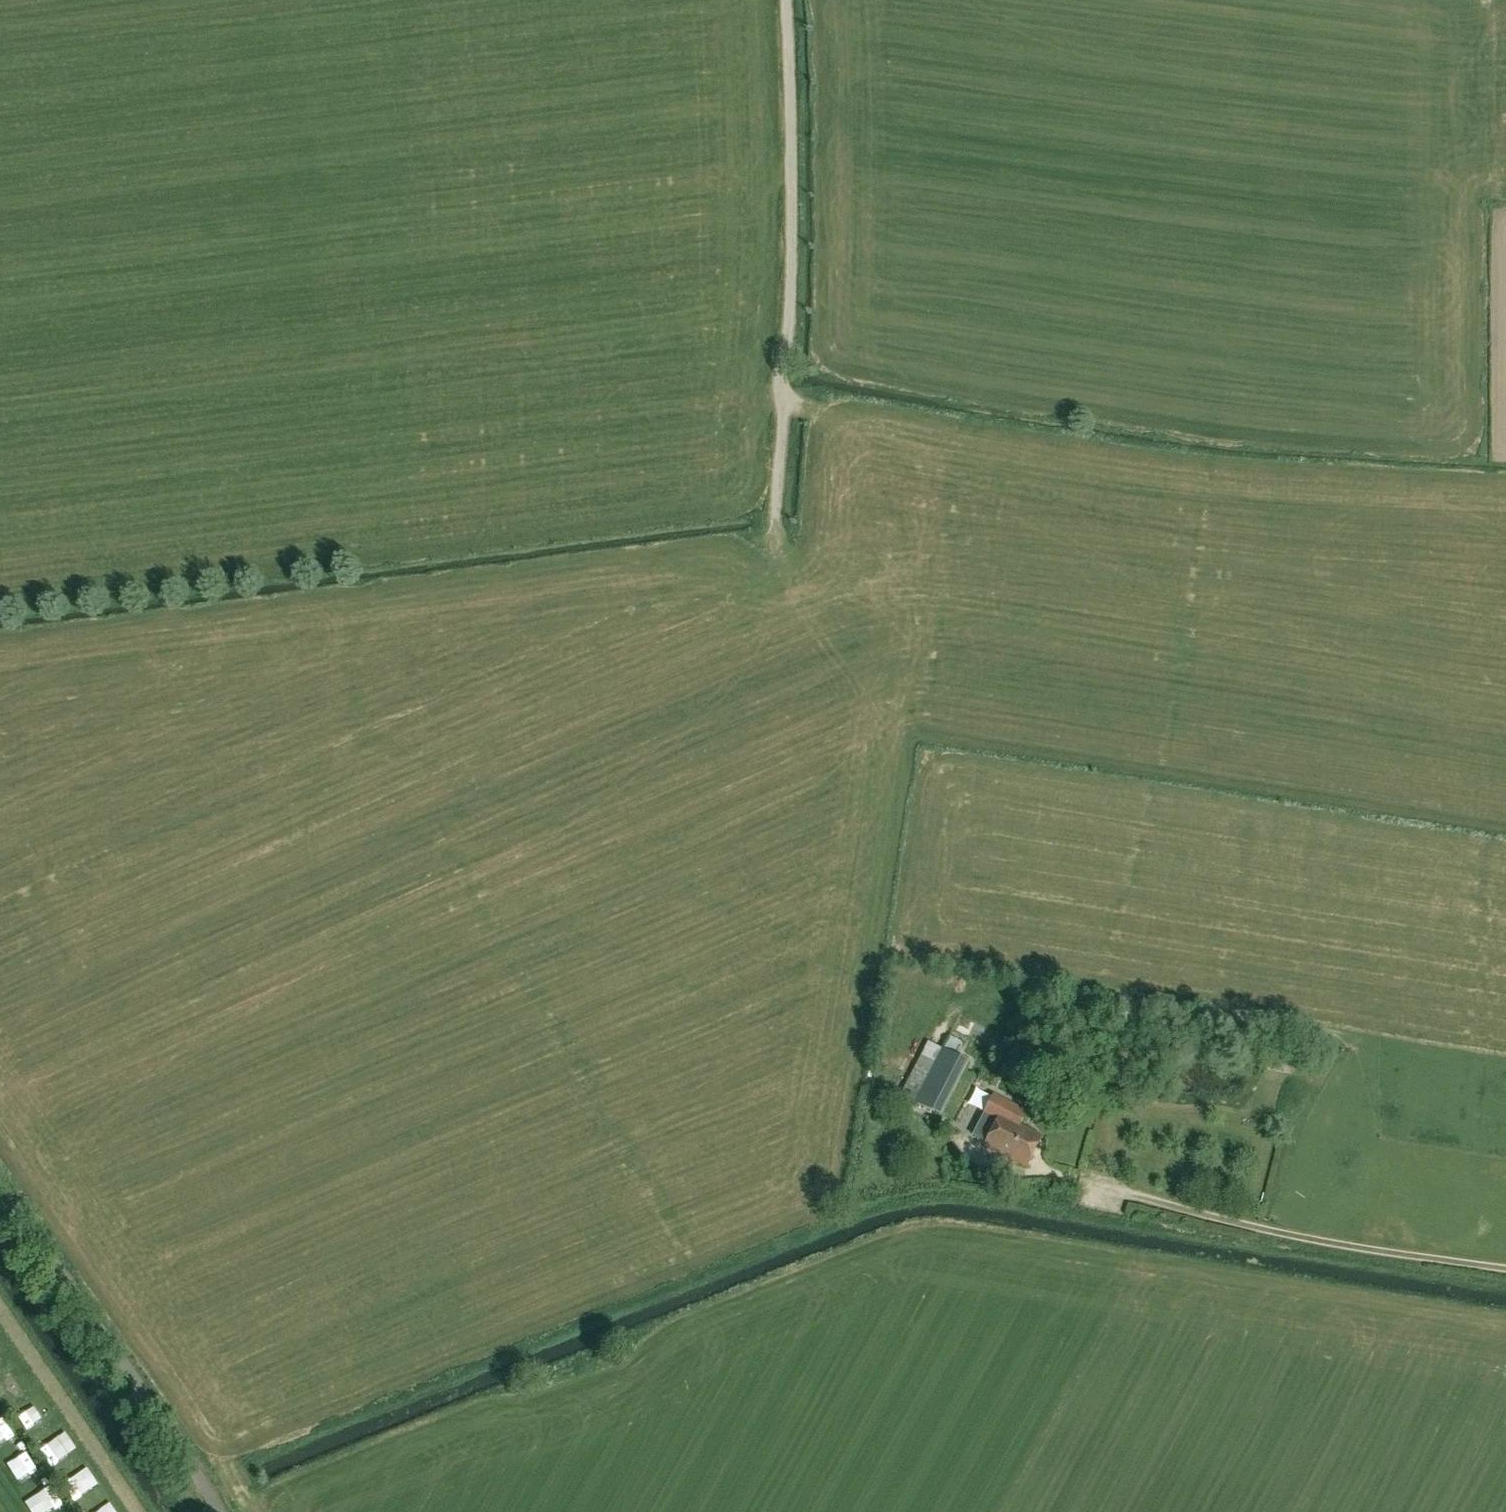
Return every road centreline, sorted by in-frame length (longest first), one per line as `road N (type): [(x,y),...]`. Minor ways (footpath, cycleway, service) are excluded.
road 1 (track): [(0,1313),(137,1511)]

